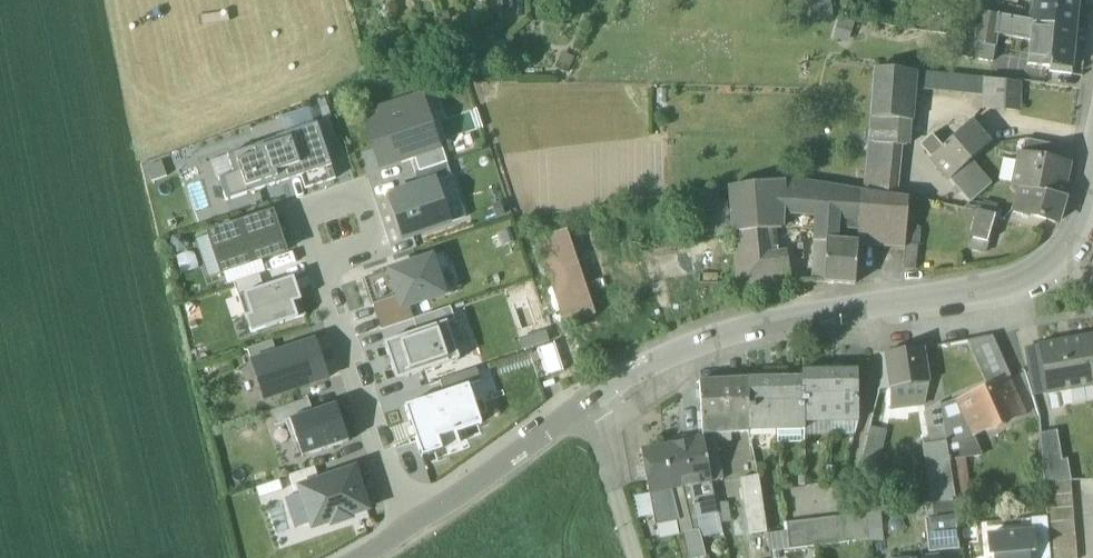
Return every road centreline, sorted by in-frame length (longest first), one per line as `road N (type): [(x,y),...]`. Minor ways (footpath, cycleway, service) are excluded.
road 1 (residential): [(1092,185),(1086,218),(1050,266),(1010,281),(742,328),(669,356),(591,406)]
road 2 (residential): [(408,533),(324,270)]
road 3 (residential): [(591,406),(408,533)]
road 4 (residential): [(324,270),(307,219),(360,201),(378,253)]
road 5 (residential): [(591,406),(639,557)]

